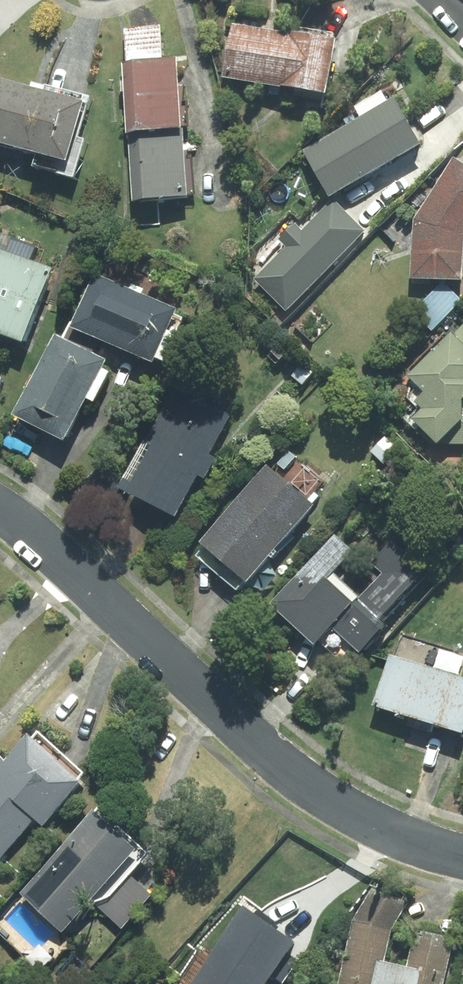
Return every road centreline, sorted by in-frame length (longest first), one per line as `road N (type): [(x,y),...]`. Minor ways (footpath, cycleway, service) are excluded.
road 1 (residential): [(0,510),(286,768),(382,828),(462,861)]

